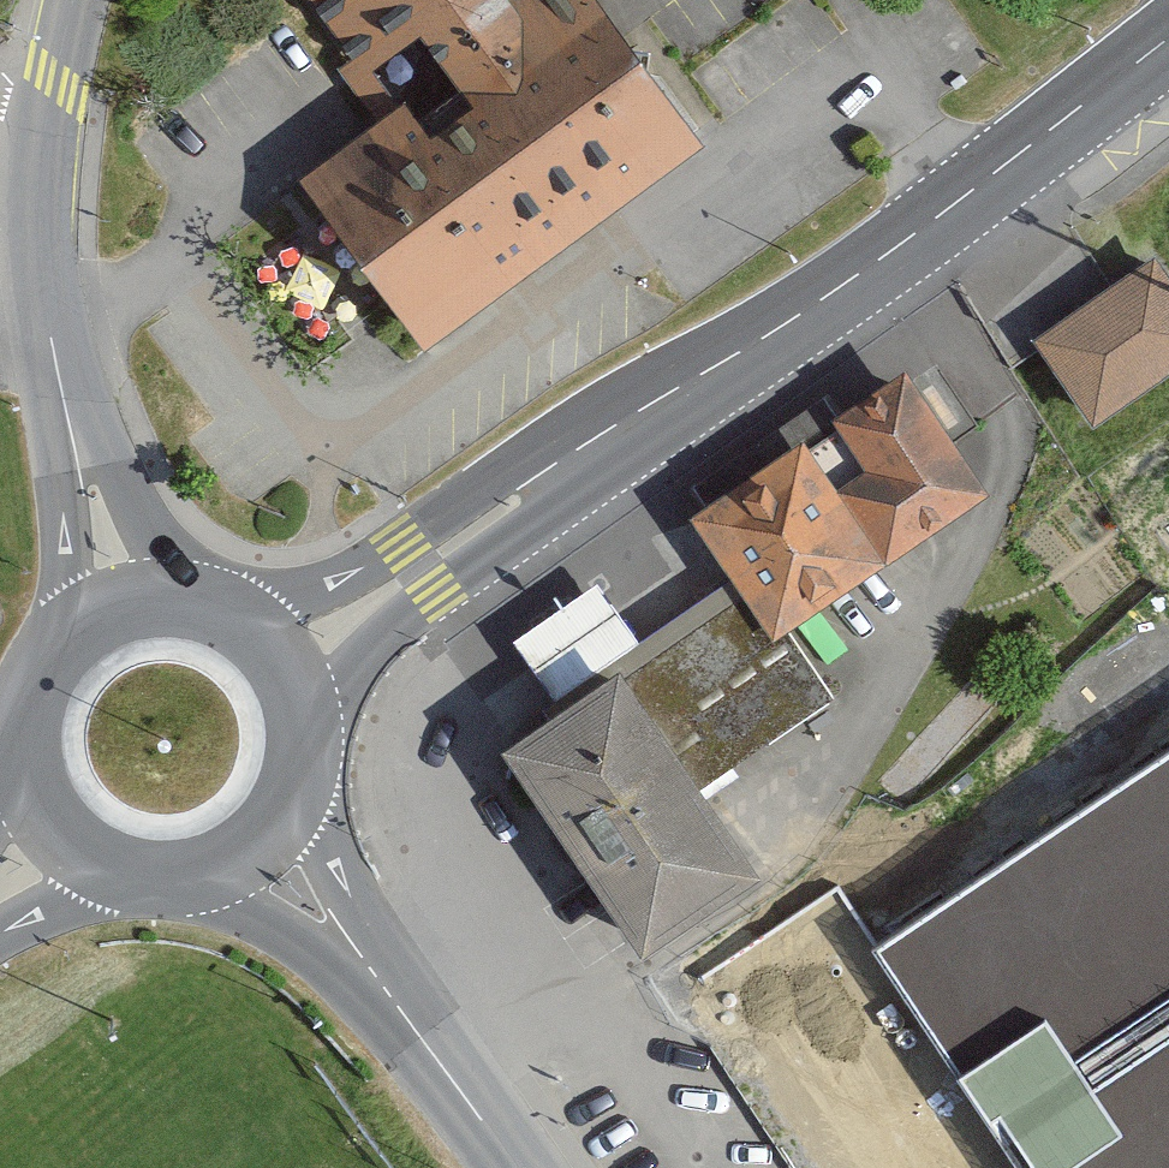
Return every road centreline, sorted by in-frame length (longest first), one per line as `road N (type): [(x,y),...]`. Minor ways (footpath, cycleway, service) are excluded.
road 1 (secondary): [(270,653),(419,567),(587,445),(807,310),(1168,37)]
road 2 (tertiary): [(113,610),(46,304),(40,198),(52,113)]
road 3 (tertiary): [(516,1167),(361,960),(251,847)]
road 4 (secondary): [(113,610),(60,645),(28,699),(24,763),(48,821),(69,845)]
road 5 (secondary): [(251,847),(285,806),(301,743),(288,681),(270,653)]
road 6 (secondary): [(69,845),(94,863),(154,879),(215,869),(251,847)]
road 7 (secondary): [(270,653),(199,606),(113,610)]

